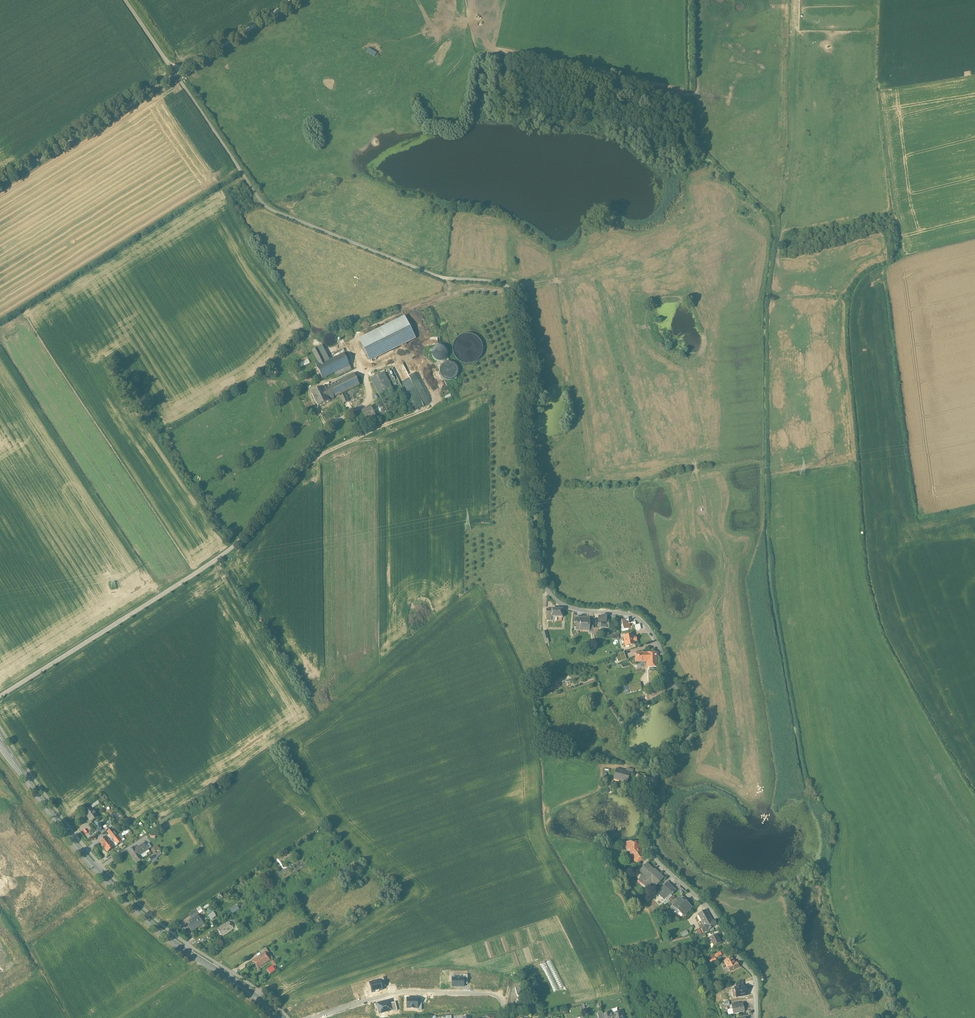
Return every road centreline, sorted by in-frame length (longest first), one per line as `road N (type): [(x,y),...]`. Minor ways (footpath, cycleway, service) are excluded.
road 1 (residential): [(756,1017),(754,975),(713,914),(650,848),(657,773),(688,737),(691,702),(670,680),(645,623),(569,606),(548,589),(534,505)]
road 2 (track): [(534,505),(521,426),(527,360),(509,288),(439,276),(268,205),(177,77)]
road 3 (secondary): [(0,741),(129,904),(278,1017)]
road 4 (unclassified): [(0,183),(177,77),(125,0)]
road 5 (residential): [(501,1017),(504,1005),(492,994),(406,992),(315,1017)]

